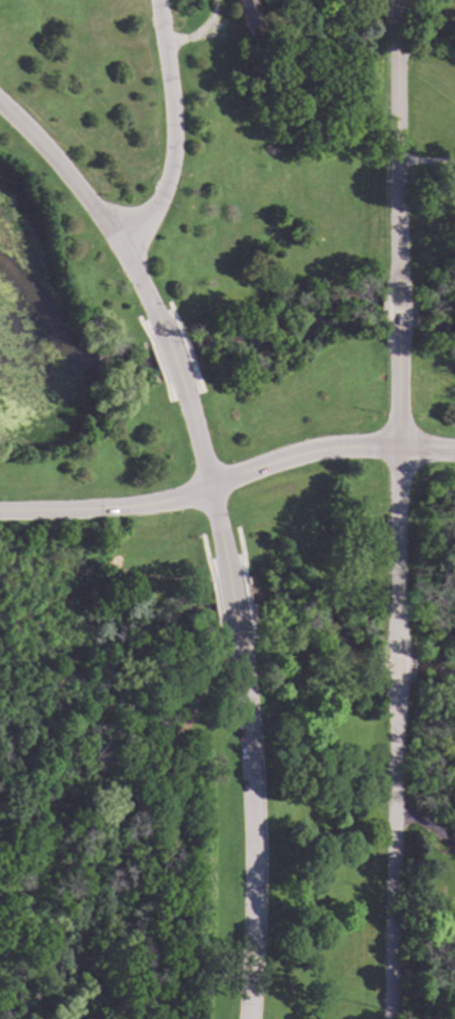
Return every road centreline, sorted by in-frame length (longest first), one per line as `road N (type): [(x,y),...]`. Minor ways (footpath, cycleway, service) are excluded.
road 1 (residential): [(236,630),(255,917),(248,1018)]
road 2 (tertiary): [(394,685),(389,1018)]
road 3 (tertiary): [(398,0),(398,287)]
road 4 (residential): [(0,105),(85,198),(163,336)]
road 5 (residential): [(116,243),(154,210),(172,164),(173,104),(157,0)]
road 6 (residential): [(207,487),(324,449),(454,451)]
road 7 (residential): [(207,487),(123,507),(0,511)]
road 8 (tertiary): [(398,447),(395,651)]

